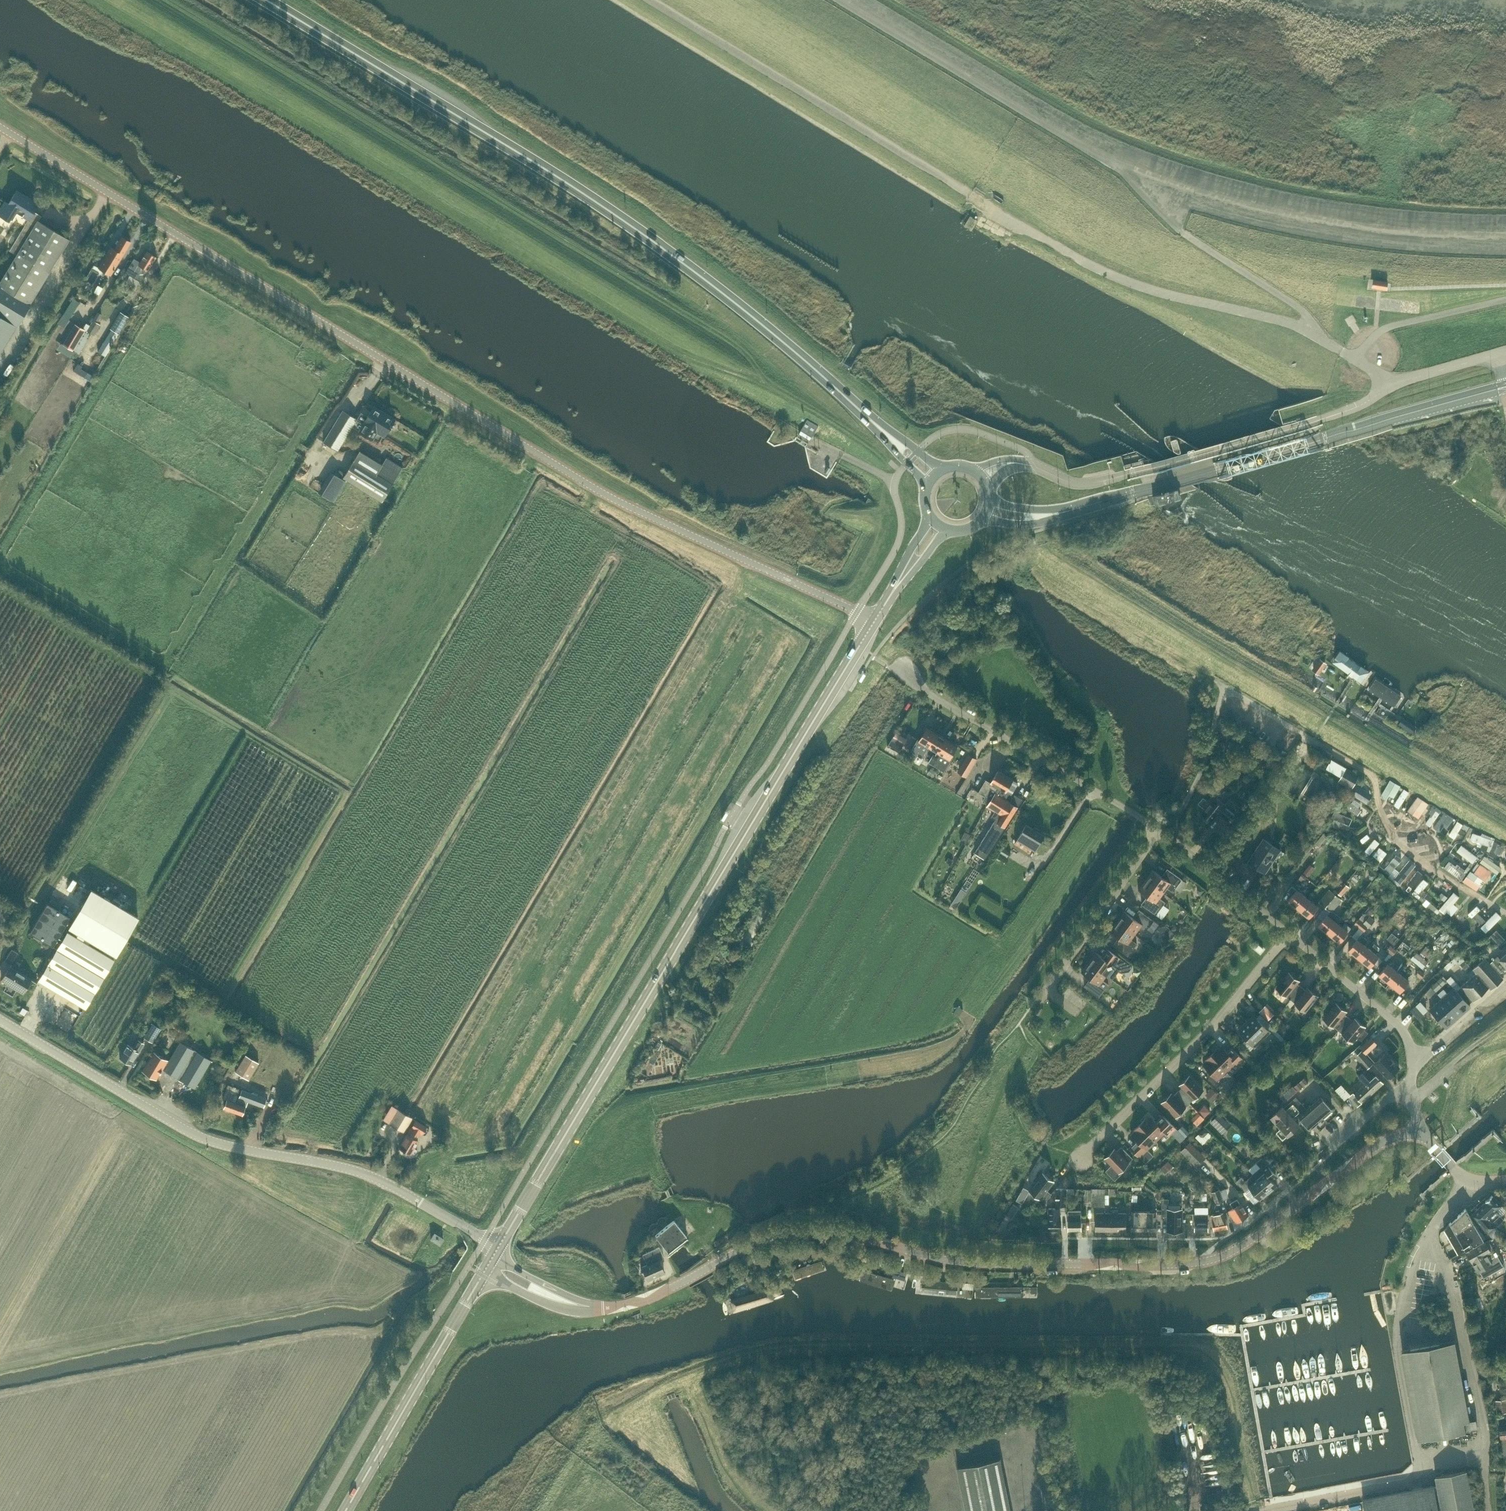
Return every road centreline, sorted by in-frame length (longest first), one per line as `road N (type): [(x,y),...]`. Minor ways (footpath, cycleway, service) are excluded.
road 1 (unclassified): [(876,620),(609,496),(0,127)]
road 2 (tertiary): [(684,1281),(763,1240),(802,1232),(971,1262),(1201,1262),(1261,1233),(1377,1146),(1422,1137)]
road 3 (primary): [(869,417),(617,214),(266,0)]
road 4 (primary): [(498,1248),(876,620)]
road 5 (unclassified): [(498,1248),(370,1176),(193,1133),(0,1019)]
road 6 (primary): [(1084,507),(1505,386)]
road 7 (unclassified): [(1154,467),(1345,412),(1408,379),(1500,353)]
road 8 (residential): [(1081,1158),(1211,1030),(1290,934)]
road 9 (residential): [(1159,829),(902,670)]
road 10 (primary): [(345,1510),(485,1270)]
road 11 (residential): [(1039,1001),(1159,829)]
road 12 (residential): [(1412,1066),(1398,1026),(1290,934)]
road 13 (unclassified): [(1258,1510),(1411,1484),(1419,1471)]
road 14 (residential): [(1290,934),(1159,829)]
road 15 (unclassified): [(1397,1341),(1419,1471)]
road 16 (unclassified): [(1463,1330),(1485,1458)]
road 17 (tertiary): [(485,1270),(561,1307),(604,1307)]
road 18 (unclassified): [(1154,467),(1082,484),(1034,466)]
road 19 (tertiary): [(604,1307),(547,1287),(498,1248)]
road 20 (residential): [(1412,1066),(1505,986)]

